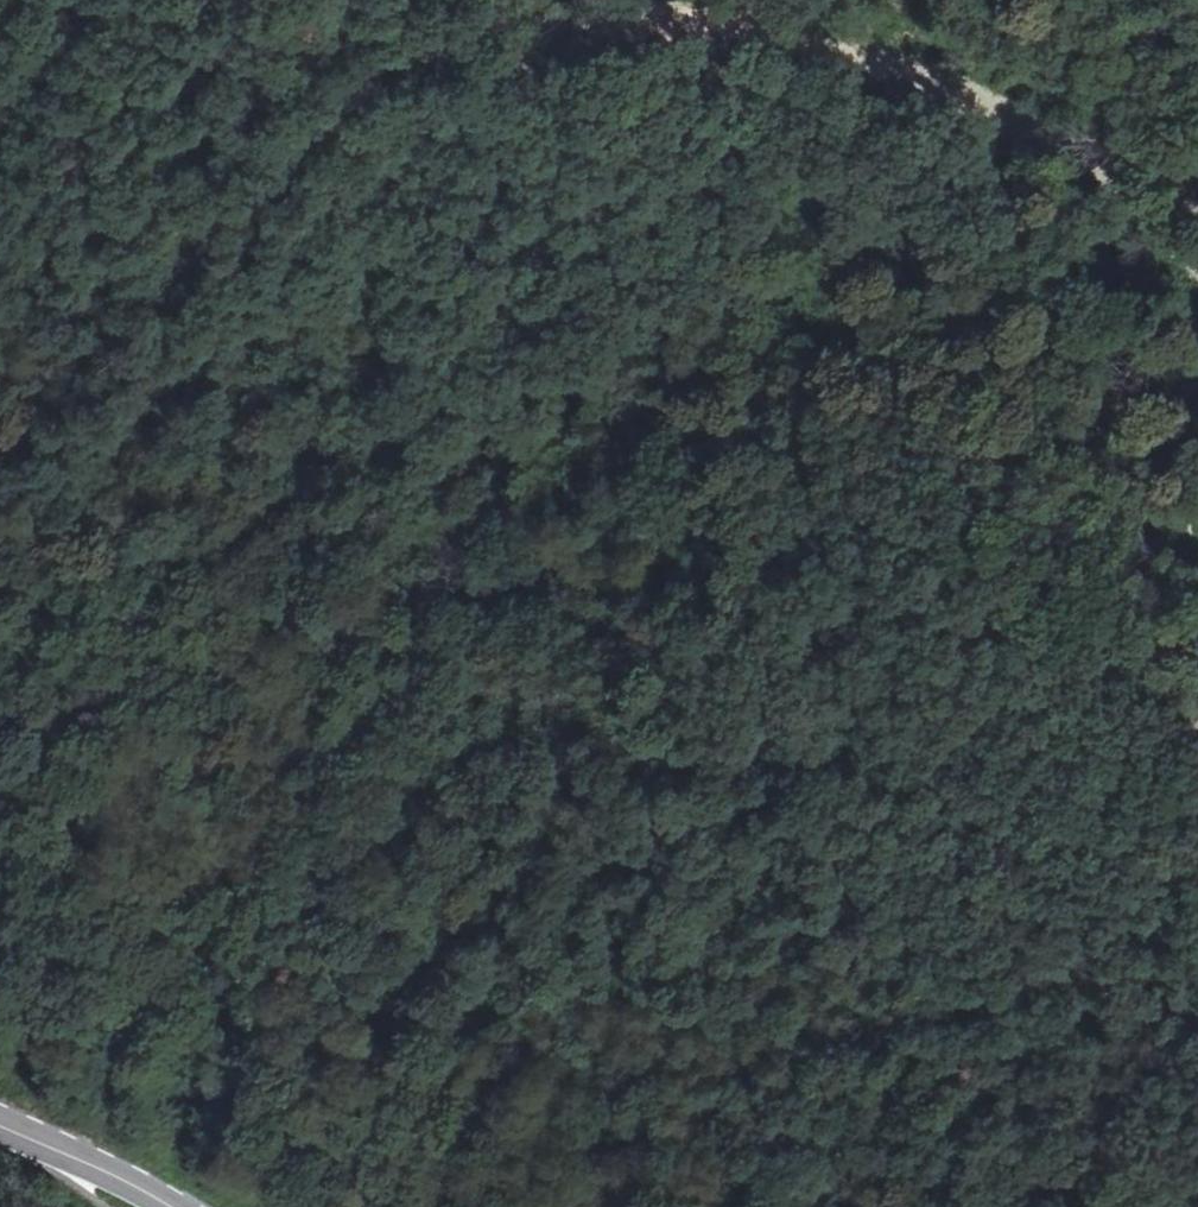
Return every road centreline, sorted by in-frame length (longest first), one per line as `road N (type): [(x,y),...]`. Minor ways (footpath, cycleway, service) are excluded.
road 1 (track): [(651,0),(874,47),(1005,102),(1197,257)]
road 2 (tertiary): [(169,1206),(0,1119)]

